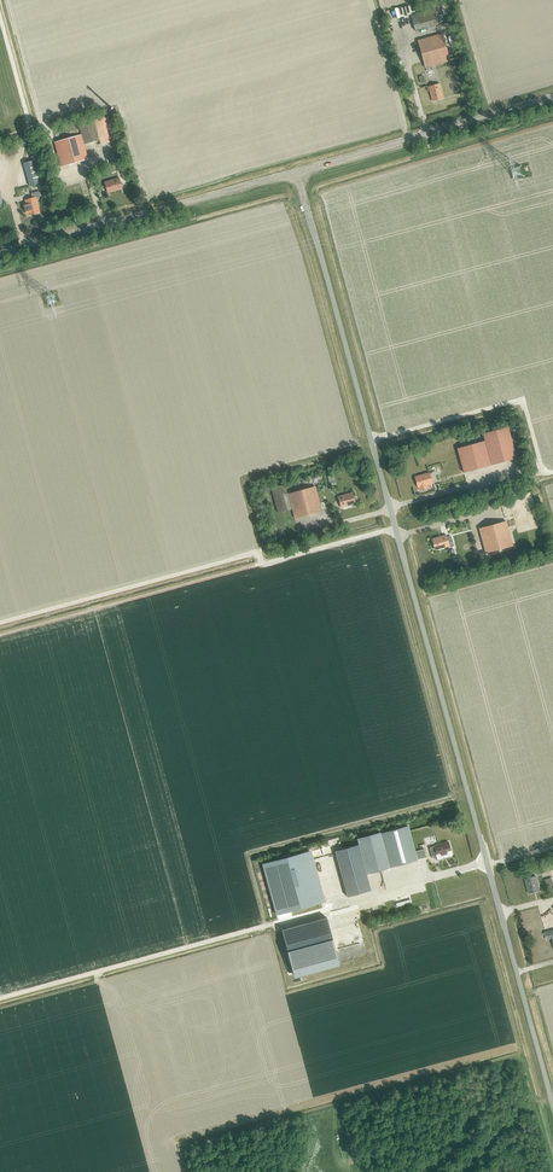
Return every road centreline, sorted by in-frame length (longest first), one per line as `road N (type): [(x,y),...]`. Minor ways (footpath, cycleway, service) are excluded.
road 1 (unclassified): [(552,1115),(295,174)]
road 2 (unclassified): [(295,174),(0,254)]
road 3 (unclassified): [(552,98),(295,174)]

